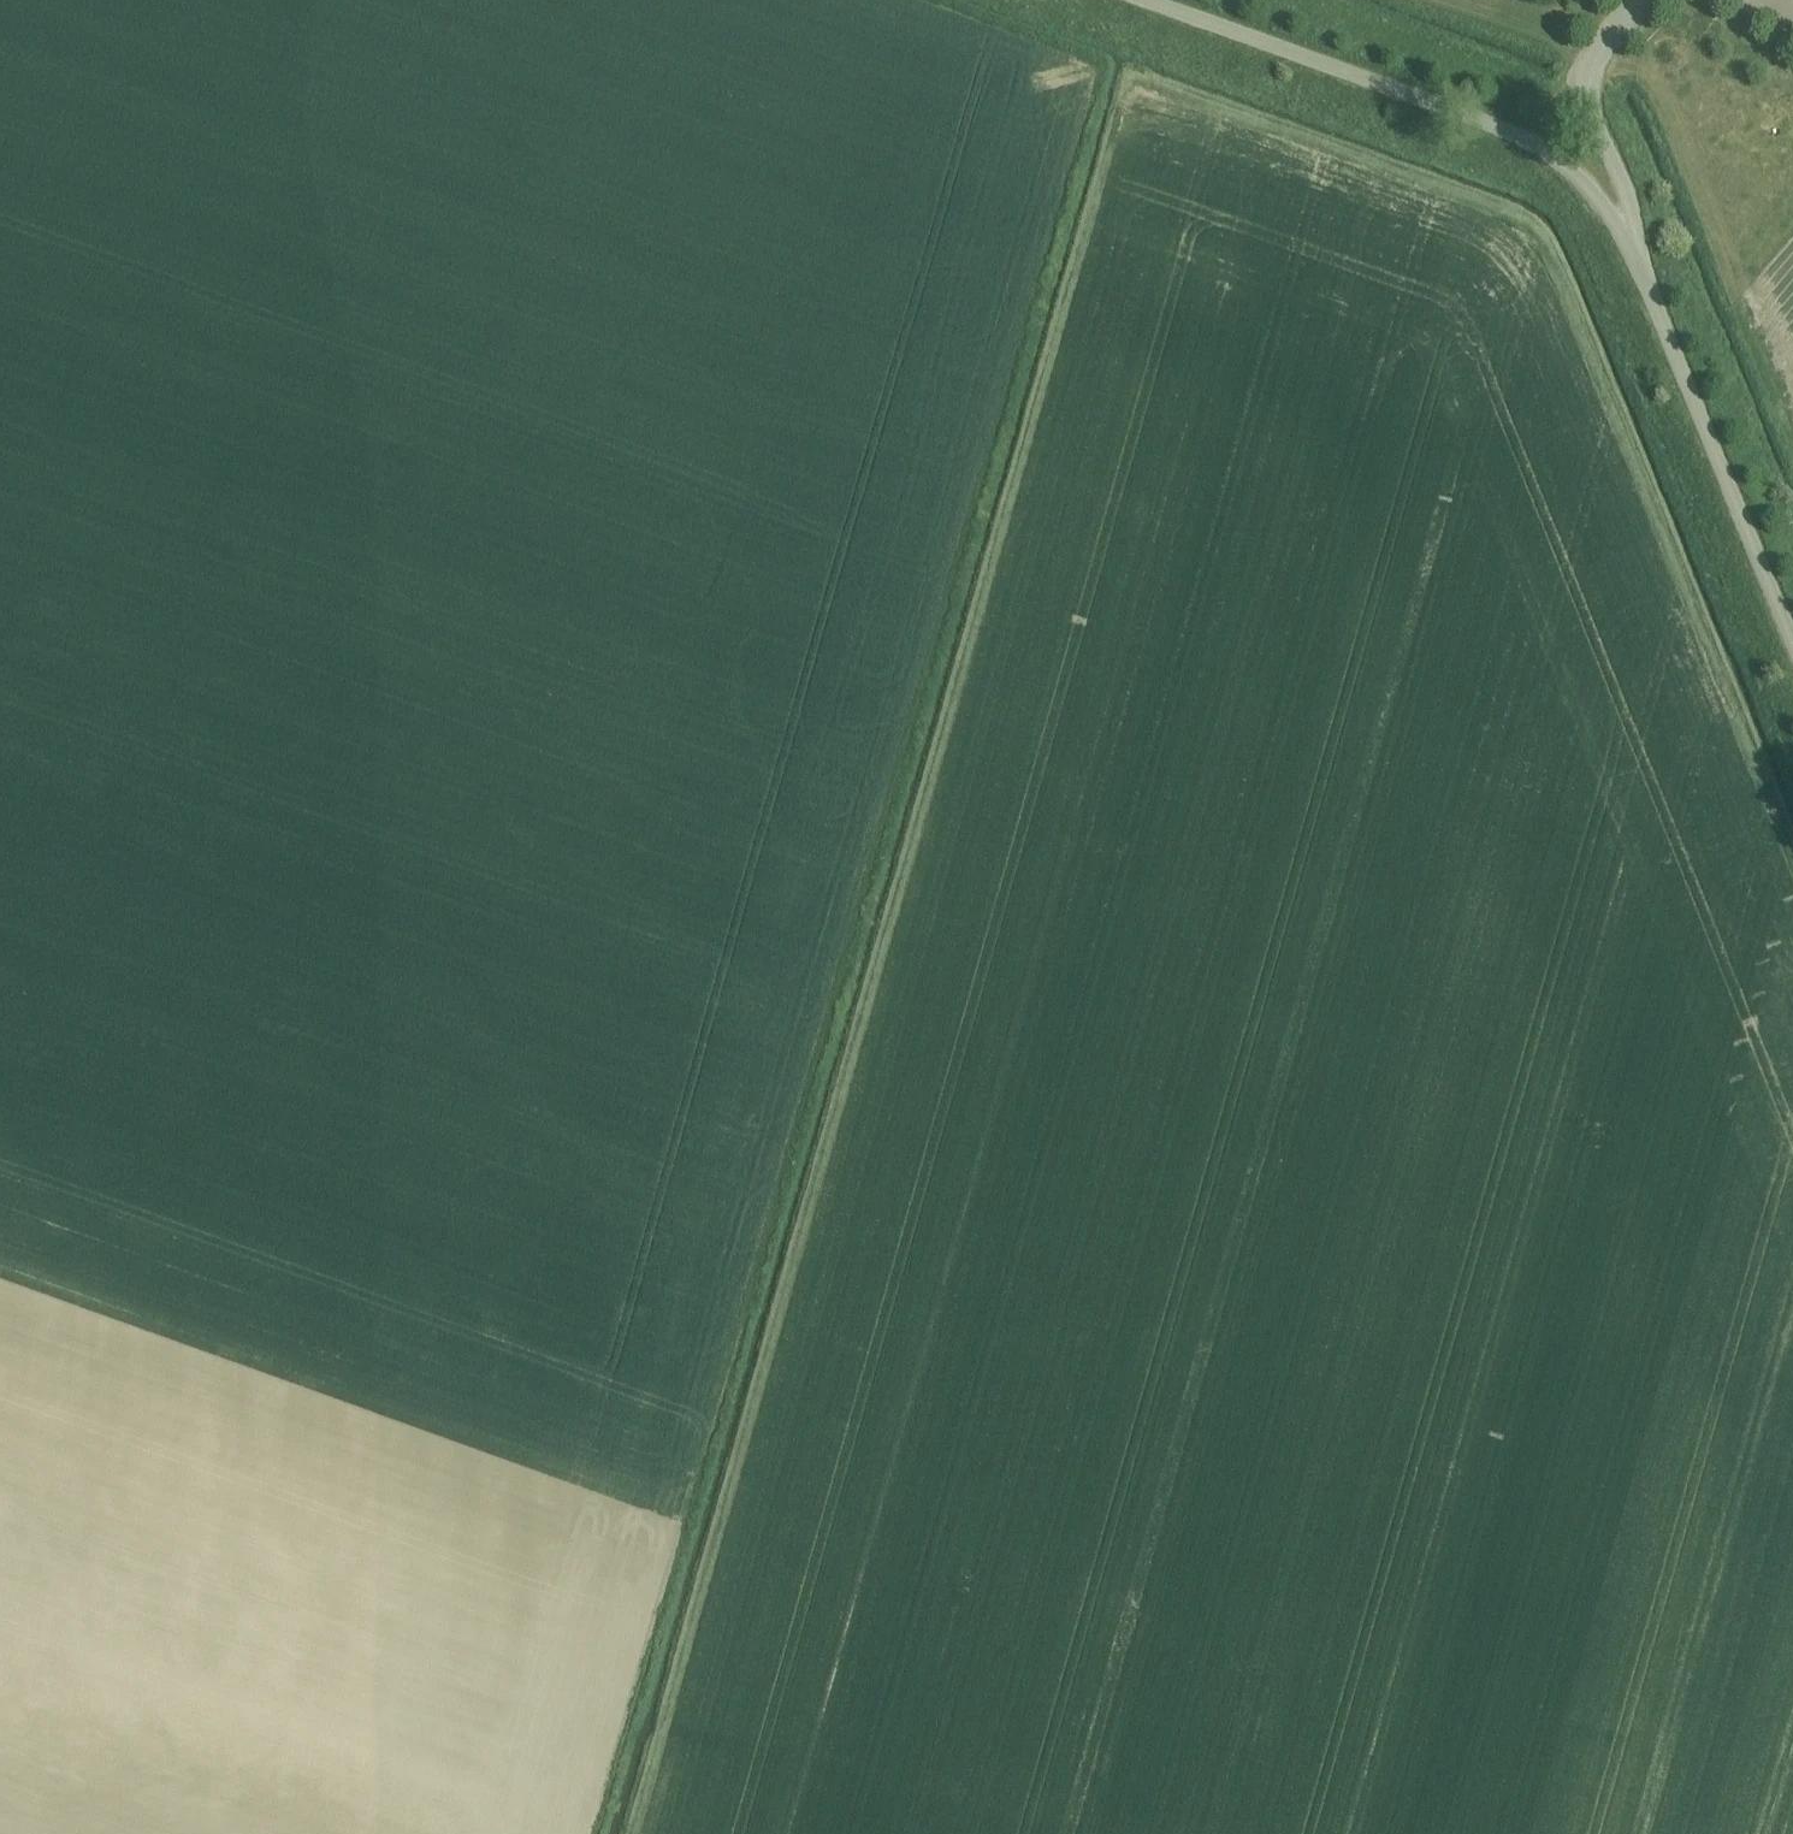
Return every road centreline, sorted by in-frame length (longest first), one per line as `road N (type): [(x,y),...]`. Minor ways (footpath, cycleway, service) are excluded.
road 1 (unclassified): [(1792,642),(1658,311),(1585,182),(1558,161),(1478,126),(1138,0)]

